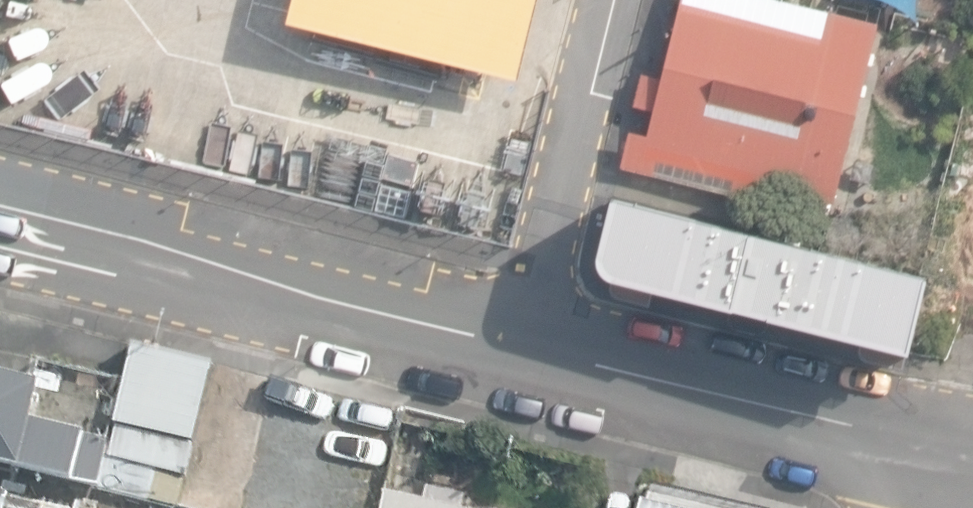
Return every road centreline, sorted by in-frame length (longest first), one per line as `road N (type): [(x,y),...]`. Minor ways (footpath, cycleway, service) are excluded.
road 1 (unclassified): [(0,216),(526,346)]
road 2 (unclassified): [(526,346),(972,450)]
road 3 (unclassified): [(616,0),(526,346)]

